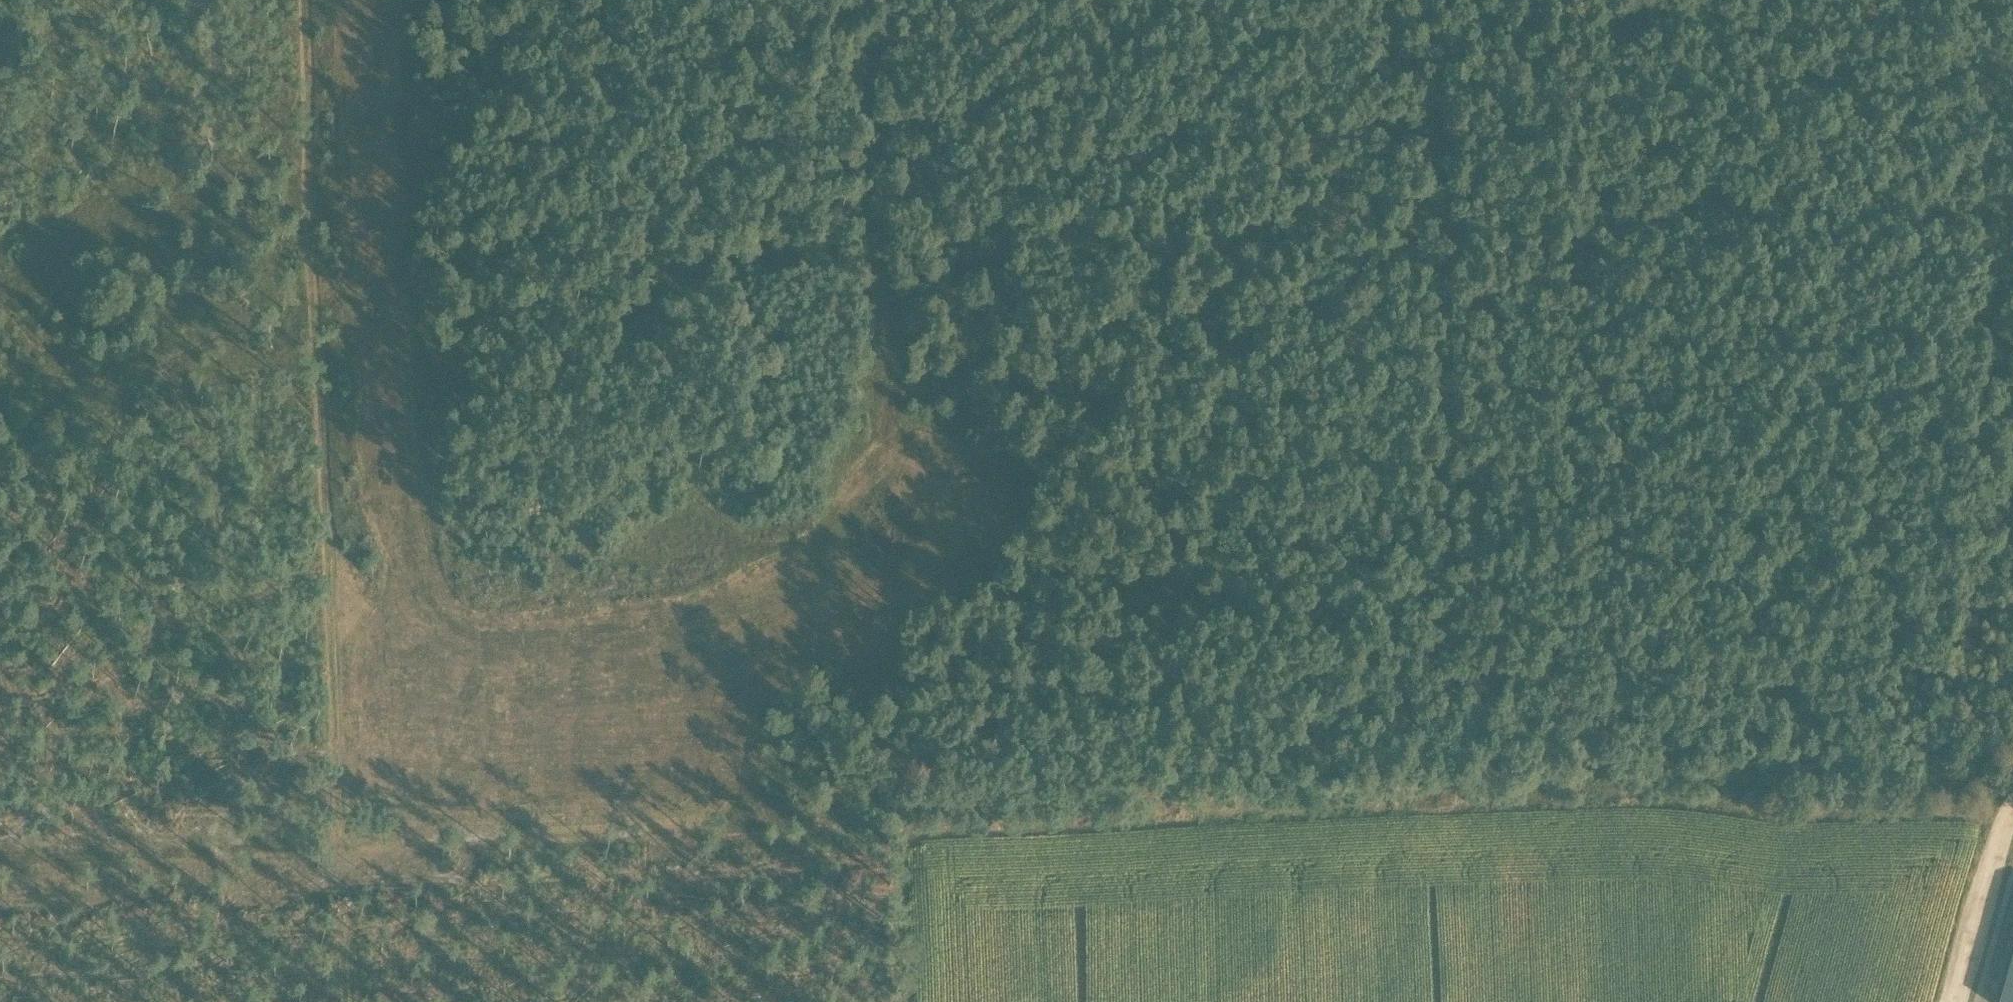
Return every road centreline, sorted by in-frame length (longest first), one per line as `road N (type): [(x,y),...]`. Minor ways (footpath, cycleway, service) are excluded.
road 1 (track): [(1962,1001),(2012,817)]

